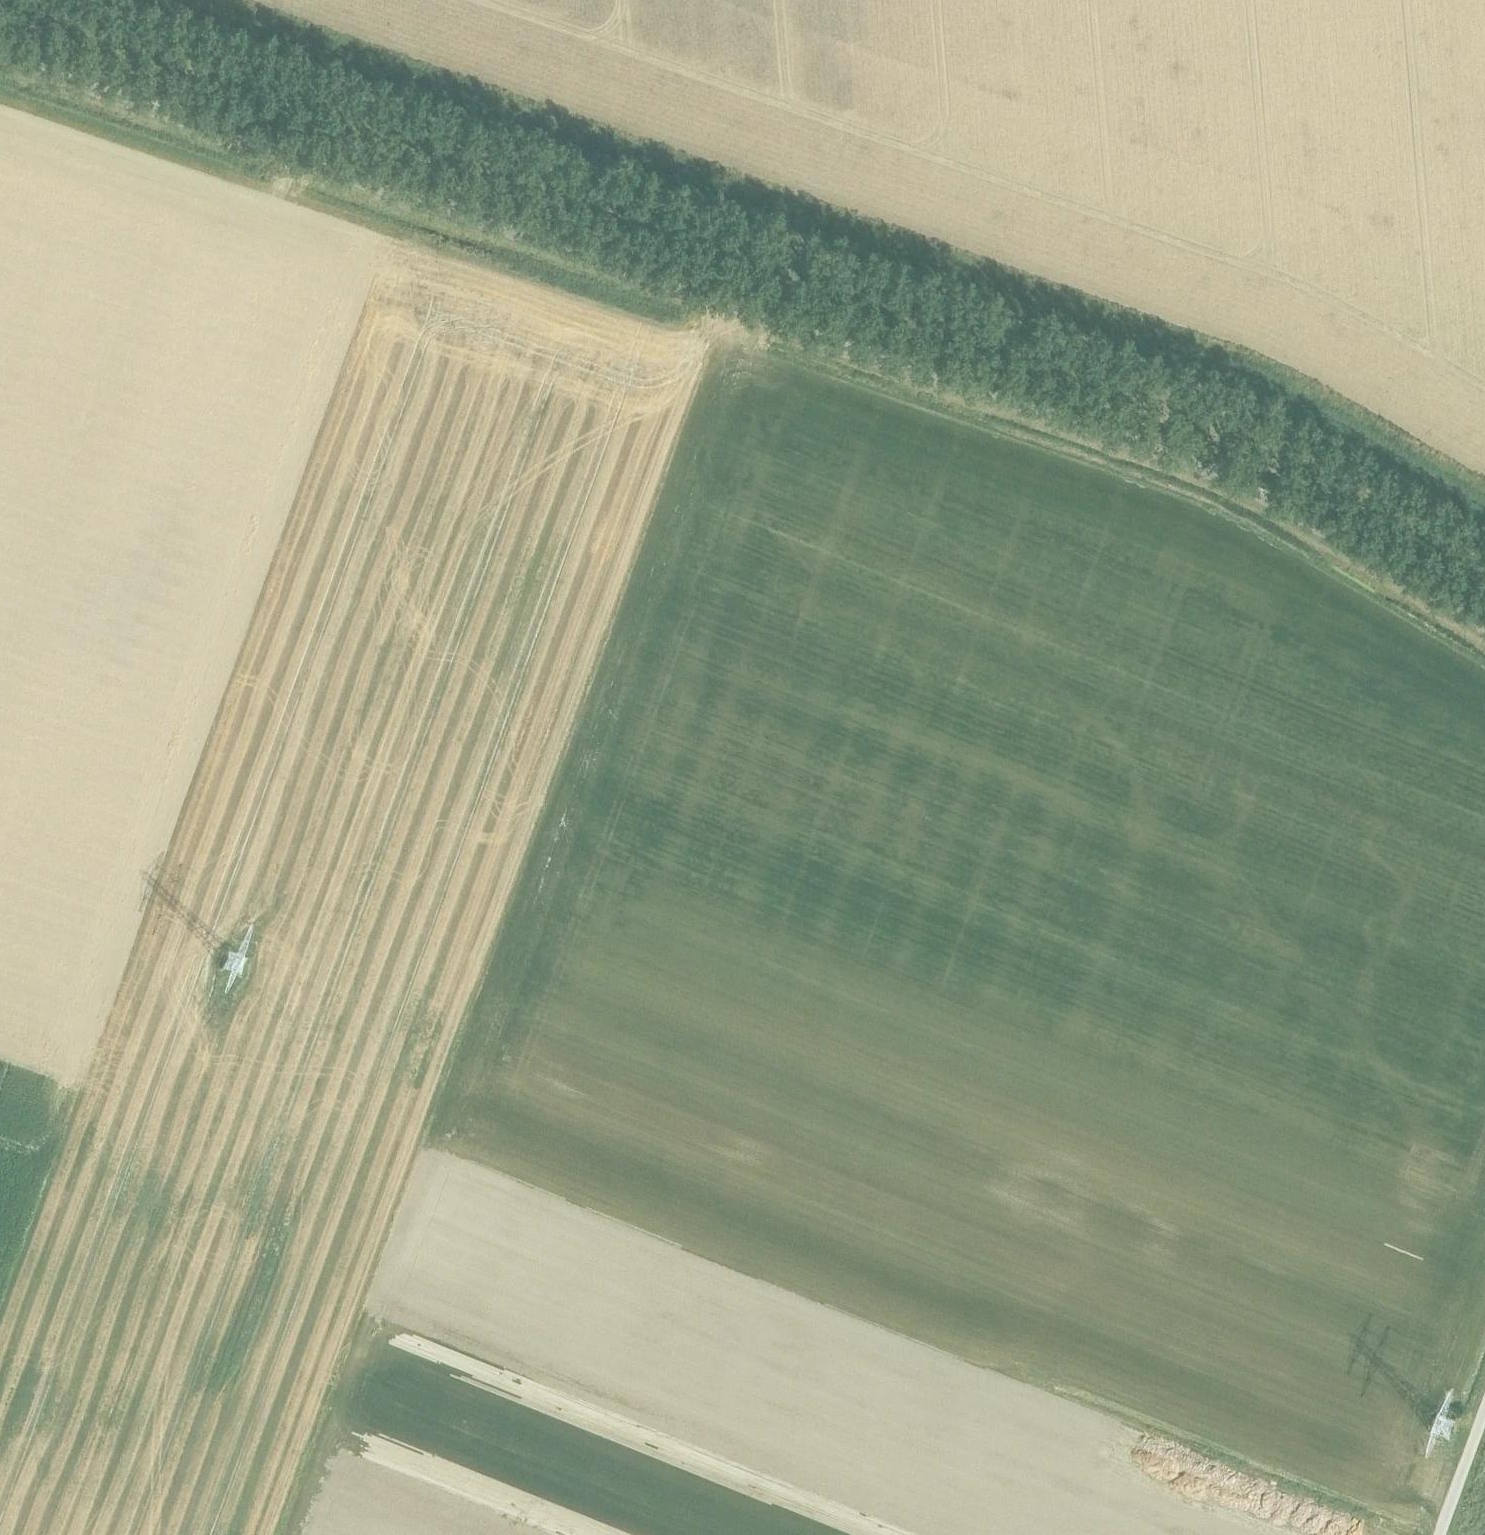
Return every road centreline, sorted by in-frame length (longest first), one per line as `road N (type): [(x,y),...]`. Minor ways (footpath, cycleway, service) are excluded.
road 1 (track): [(1484,629),(1273,509),(1164,459),(0,57)]
road 2 (unclassified): [(1439,1534),(1484,1409)]

